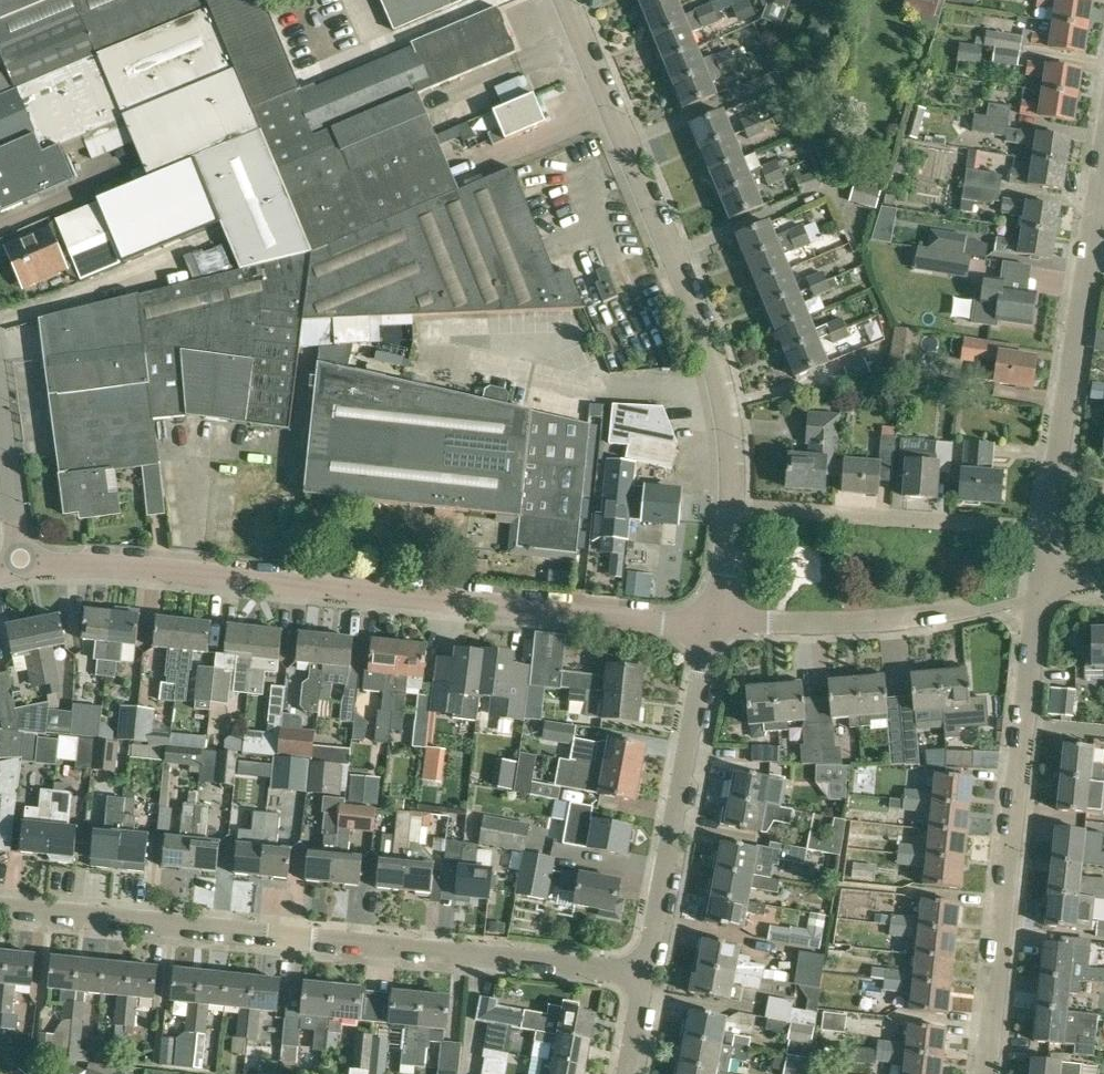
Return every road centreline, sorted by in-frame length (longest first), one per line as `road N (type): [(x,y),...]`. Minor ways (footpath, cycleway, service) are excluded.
road 1 (residential): [(20,568),(120,566),(717,623)]
road 2 (residential): [(644,976),(0,909)]
road 3 (residential): [(730,507),(724,402),(698,309),(571,0)]
road 4 (residential): [(717,623),(917,618),(1002,608),(1103,578)]
road 5 (residential): [(644,976),(717,623)]
road 6 (residential): [(990,1073),(1028,725)]
road 7 (residential): [(1050,529),(730,507)]
road 8 (unclassified): [(20,568),(0,388)]

